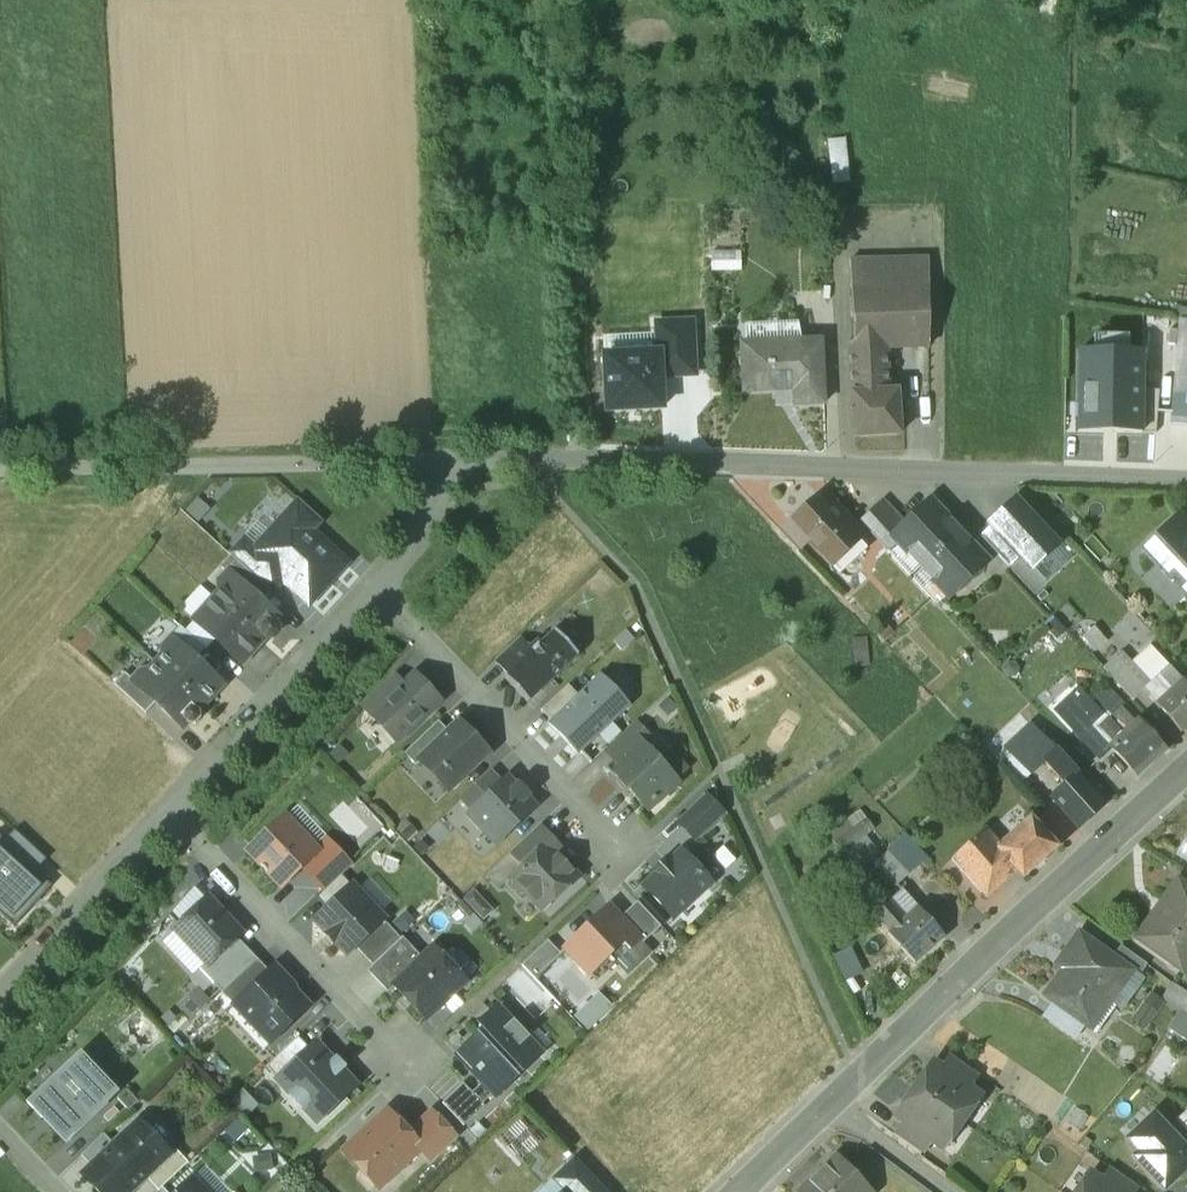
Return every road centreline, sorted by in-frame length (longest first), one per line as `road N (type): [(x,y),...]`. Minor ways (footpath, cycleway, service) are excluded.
road 1 (residential): [(1186,481),(446,463)]
road 2 (residential): [(0,998),(380,594),(430,516),(446,463)]
road 3 (unclassified): [(739,1191),(1186,769)]
road 4 (residential): [(446,463),(0,473)]

